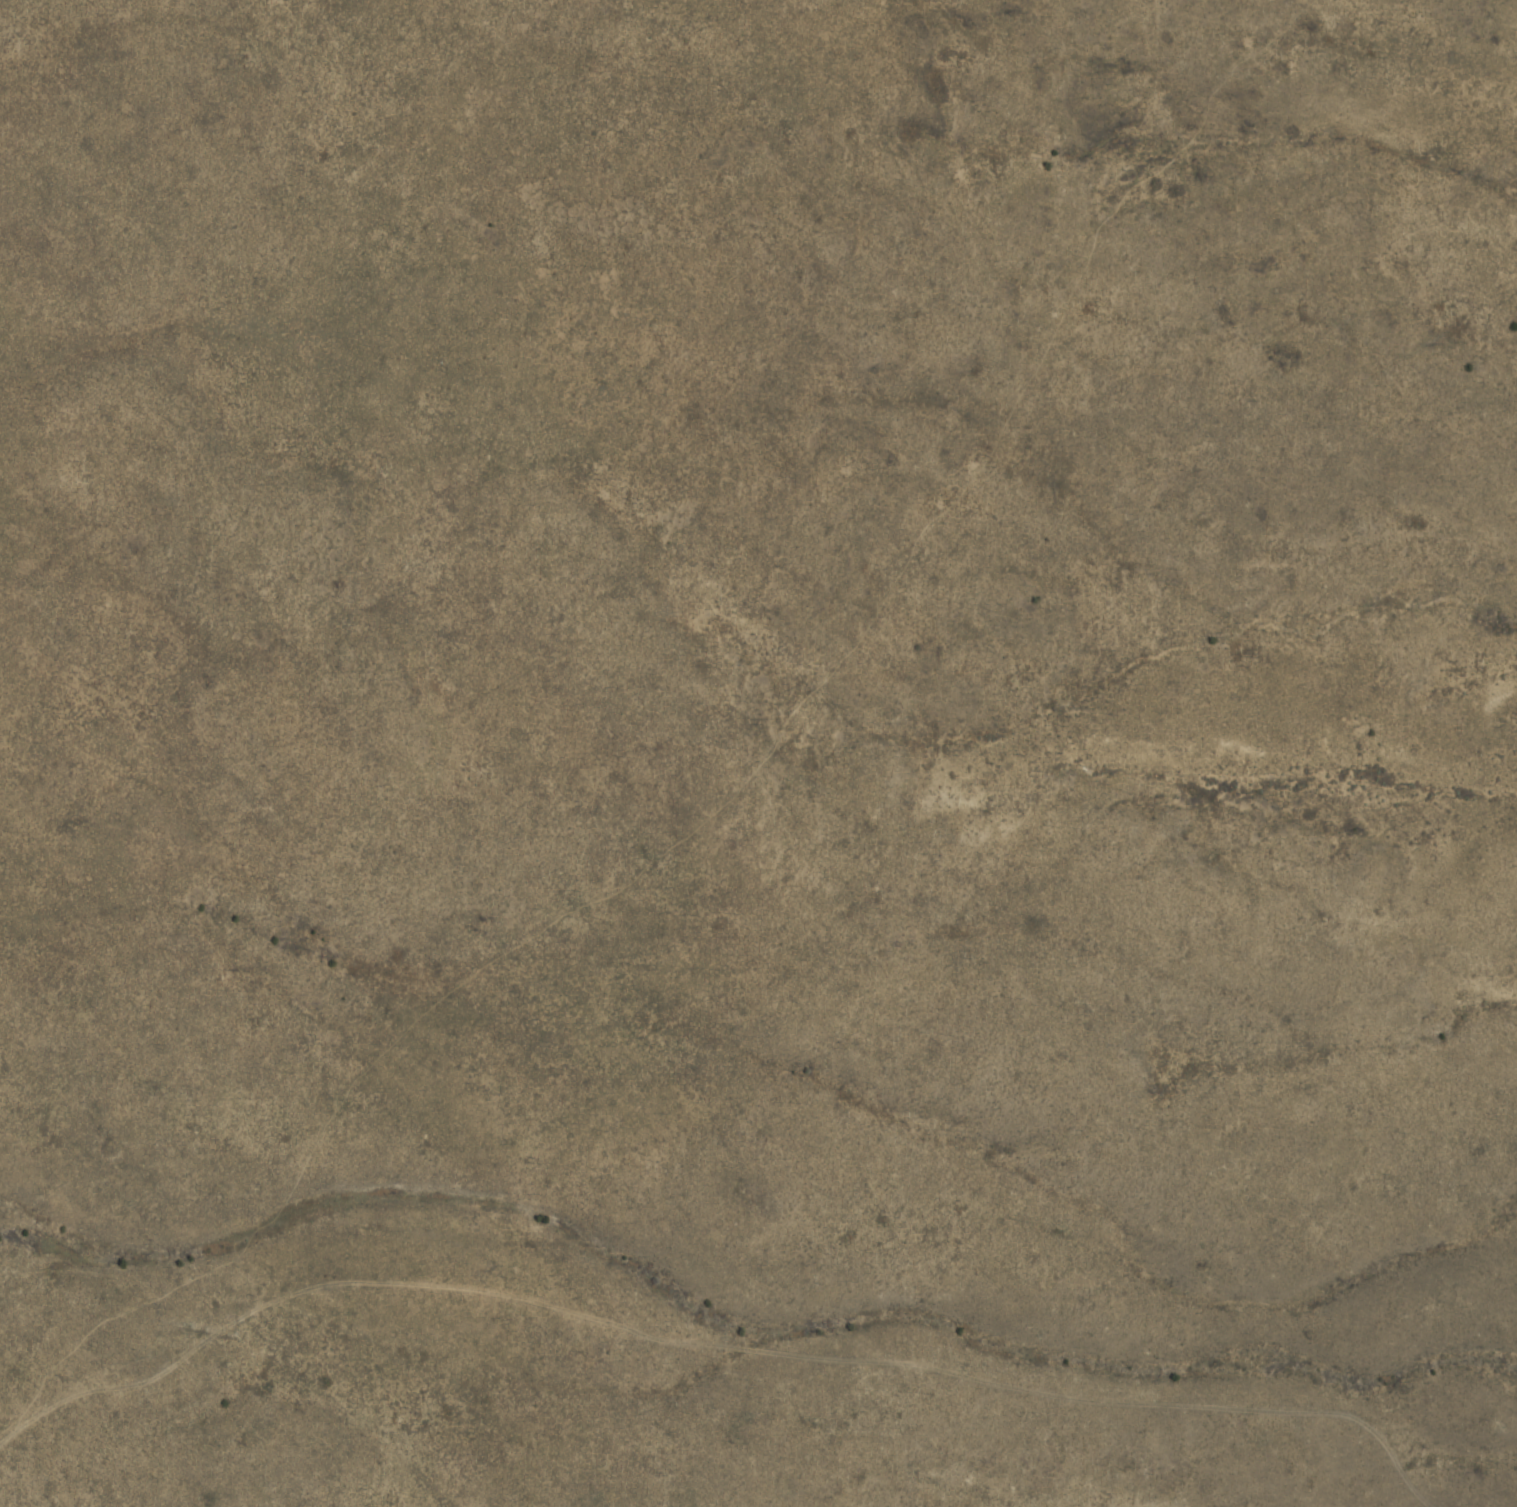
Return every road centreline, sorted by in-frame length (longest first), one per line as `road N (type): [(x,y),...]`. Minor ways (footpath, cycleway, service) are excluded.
road 1 (track): [(0,1447),(77,1394),(150,1385),(285,1297),(343,1283),(533,1303),(635,1334),(910,1366),(1072,1396),(1221,1414),(1337,1416),(1374,1428),(1419,1493),(1439,1506)]

